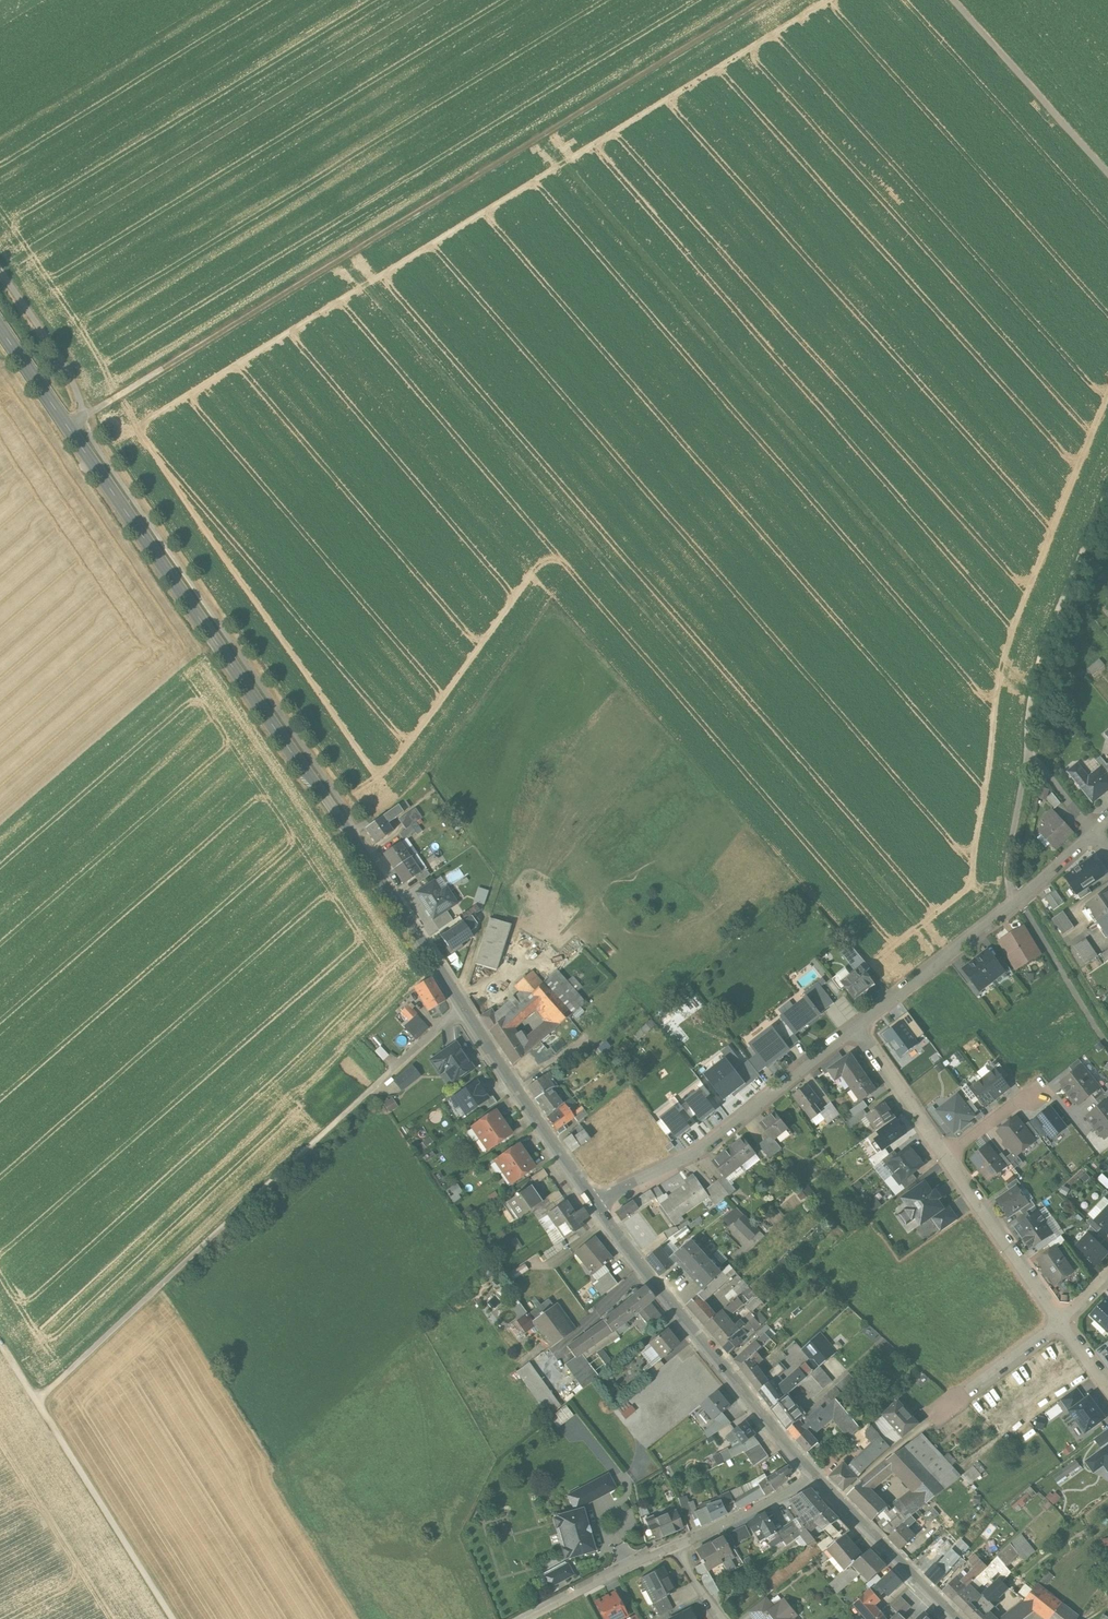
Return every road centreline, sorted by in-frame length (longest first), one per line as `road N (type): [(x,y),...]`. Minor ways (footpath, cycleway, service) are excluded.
road 1 (secondary): [(593,1207),(348,833),(0,330)]
road 2 (track): [(67,428),(760,0)]
road 3 (track): [(35,1404),(463,1004)]
road 4 (track): [(1107,485),(1038,665),(1009,851),(1007,884),(1016,903)]
road 5 (secondary): [(810,1471),(593,1207)]
road 6 (residential): [(593,1207),(705,1151),(856,1027)]
road 7 (track): [(0,1348),(170,1618)]
road 8 (residential): [(856,1027),(1095,831)]
road 9 (track): [(950,0),(1107,177)]
road 10 (secondary): [(956,1618),(810,1471)]
road 11 (residential): [(1061,1323),(947,1155)]
road 12 (residential): [(675,1548),(531,1618)]
road 13 (residential): [(947,1155),(856,1027)]
road 14 (residential): [(810,1471),(779,1499),(675,1548)]
road 15 (residential): [(1061,1323),(935,1415)]
road 16 (track): [(935,1415),(836,1499)]
road 17 (track): [(497,886),(461,1002)]

